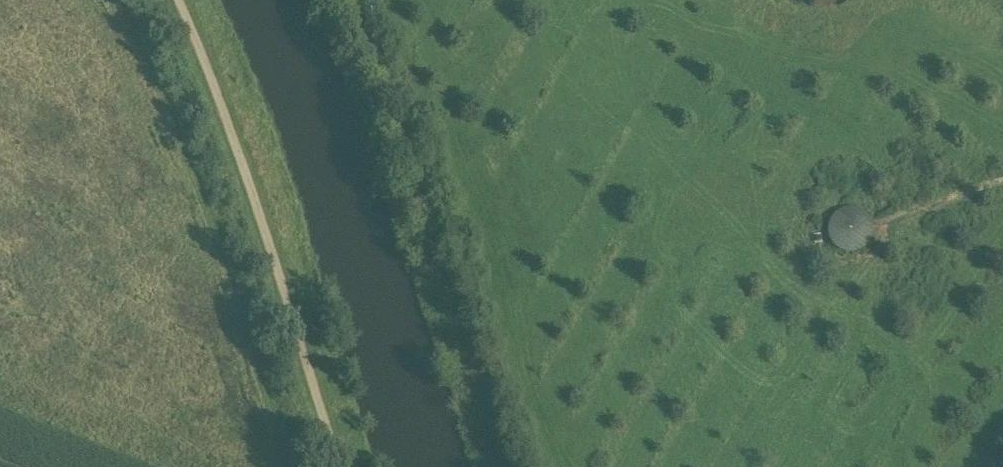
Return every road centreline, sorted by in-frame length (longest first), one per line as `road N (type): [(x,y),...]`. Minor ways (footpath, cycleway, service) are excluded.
road 1 (track): [(121,0),(178,105),(296,466)]
road 2 (track): [(351,466),(194,0)]

